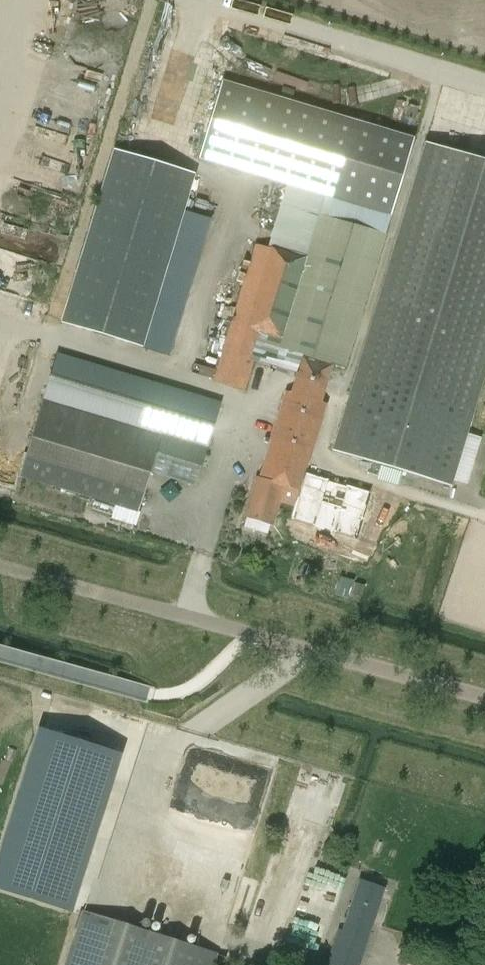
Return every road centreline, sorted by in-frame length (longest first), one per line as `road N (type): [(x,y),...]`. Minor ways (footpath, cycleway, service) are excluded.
road 1 (unclassified): [(247,634),(484,698)]

